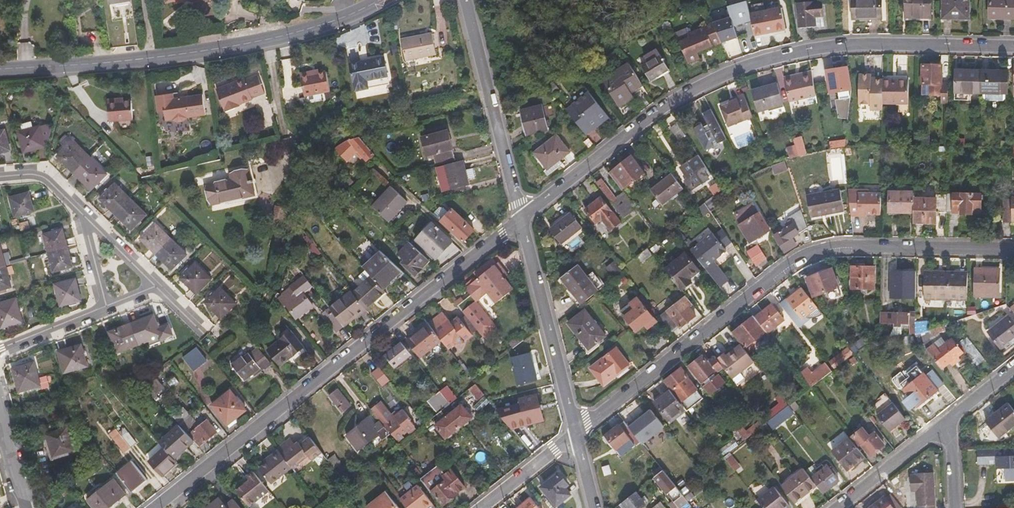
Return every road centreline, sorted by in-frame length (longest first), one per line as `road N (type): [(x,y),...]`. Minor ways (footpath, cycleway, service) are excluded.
road 1 (residential): [(520,218),(659,112),(746,67),(833,48),(1013,47)]
road 2 (residential): [(576,432),(803,256),(862,246),(1013,250)]
road 3 (residential): [(153,507),(520,218)]
road 4 (secondary): [(0,69),(235,46),(304,30),(379,0)]
road 5 (residential): [(465,0),(520,218)]
road 6 (residential): [(520,218),(576,432)]
road 7 (residential): [(951,422),(840,507)]
road 8 (residential): [(483,507),(576,432)]

